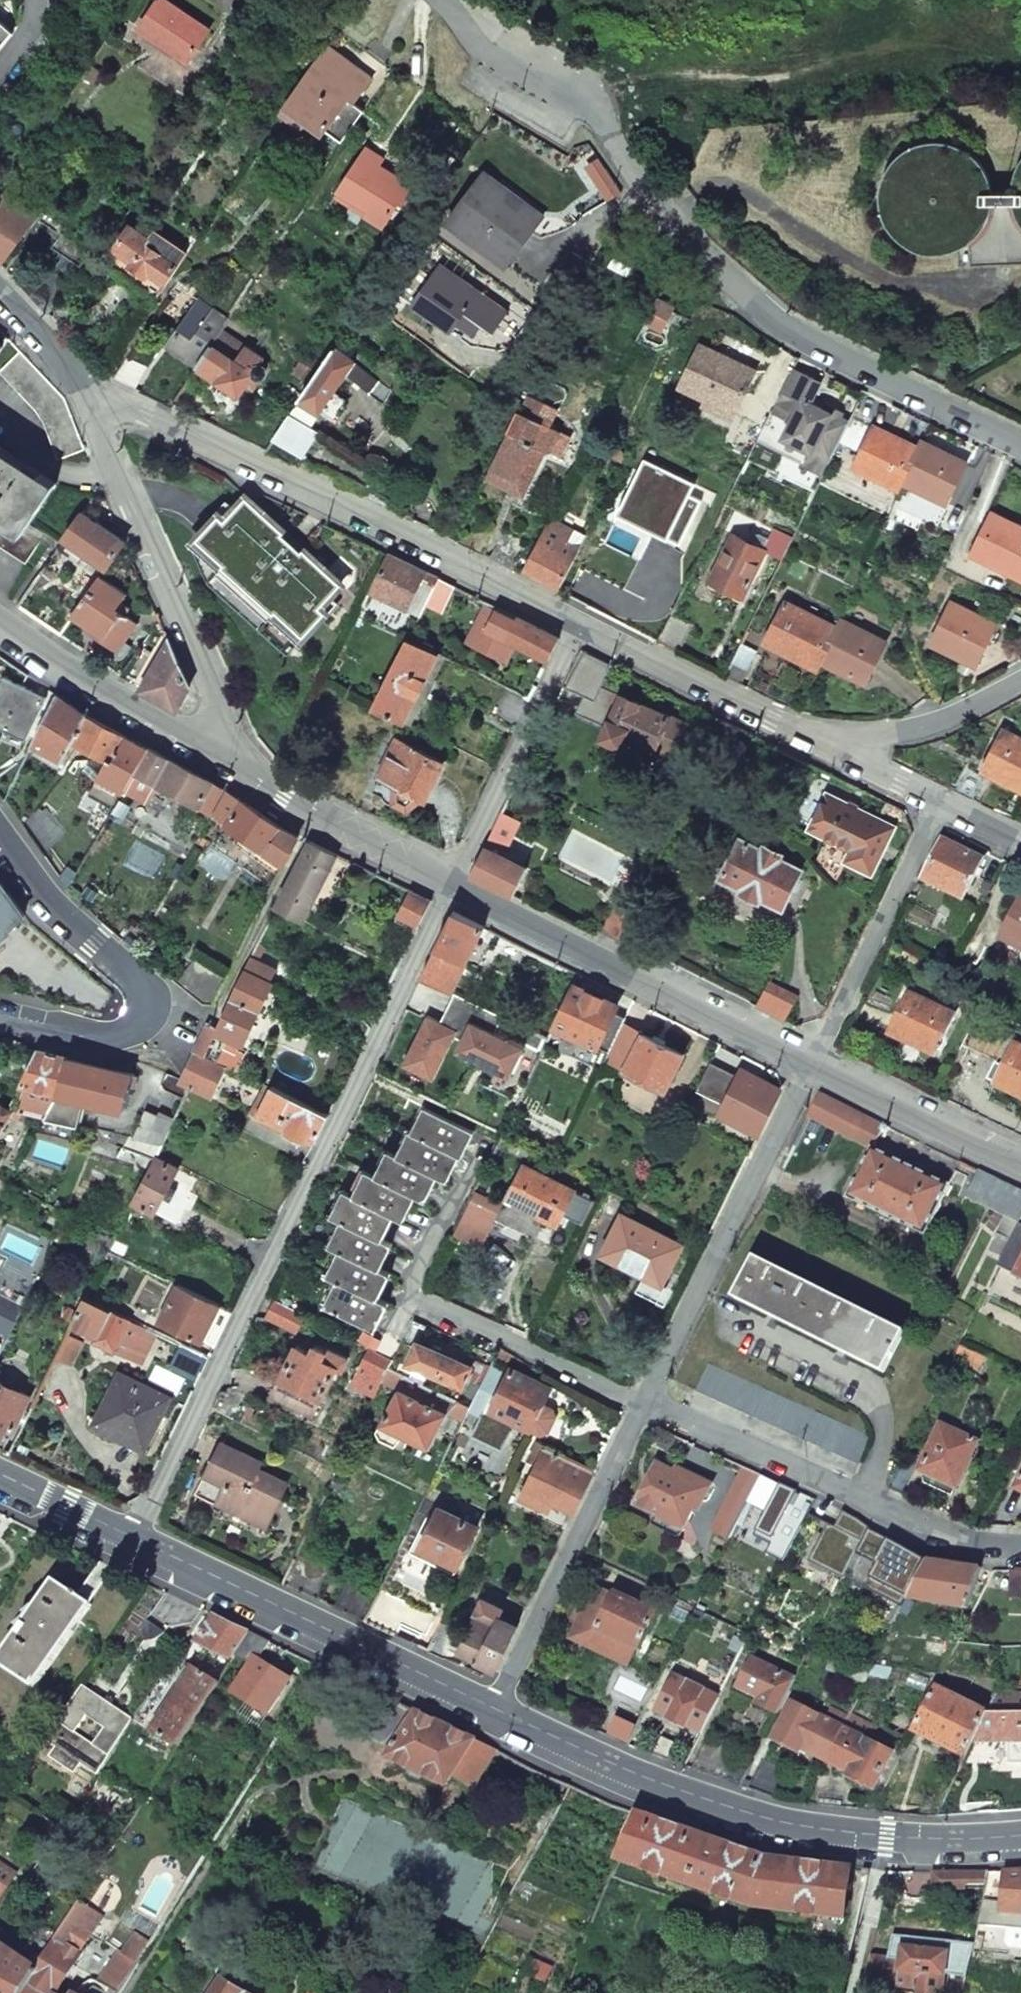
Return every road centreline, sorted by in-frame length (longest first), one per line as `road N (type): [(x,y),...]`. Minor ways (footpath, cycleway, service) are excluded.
road 1 (residential): [(454,883),(135,1545)]
road 2 (residential): [(451,0),(607,125),(670,222),(792,330),(1020,443)]
road 3 (residential): [(581,619),(83,389)]
road 4 (residential): [(493,1716),(627,1776),(765,1822),(887,1836),(1020,1835)]
road 5 (residential): [(83,389),(248,769)]
road 6 (residential): [(647,1398),(911,1521),(1020,1548)]
road 7 (residential): [(808,1064),(454,883)]
road 8 (residential): [(135,1545),(493,1716)]
road 9 (residential): [(0,829),(56,907),(135,977),(141,1001),(137,1015),(104,1034),(0,1011)]
road 10 (residential): [(808,1064),(647,1398)]
road 11 (residential): [(647,1398),(493,1716)]
road 12 (residential): [(846,754),(581,619)]
road 13 (residential): [(936,800),(808,1064)]
road 14 (residential): [(581,619),(454,883)]
road 15 (residential): [(248,769),(0,621)]
road 16 (residential): [(431,1298),(647,1398)]
road 17 (residential): [(454,883),(282,799),(248,769)]
road 18 (residential): [(1020,1160),(808,1064)]
road 19 (residential): [(1020,678),(939,724),(846,754)]
road 20 (residential): [(0,1481),(135,1545)]
road 21 (residential): [(0,297),(83,389)]

